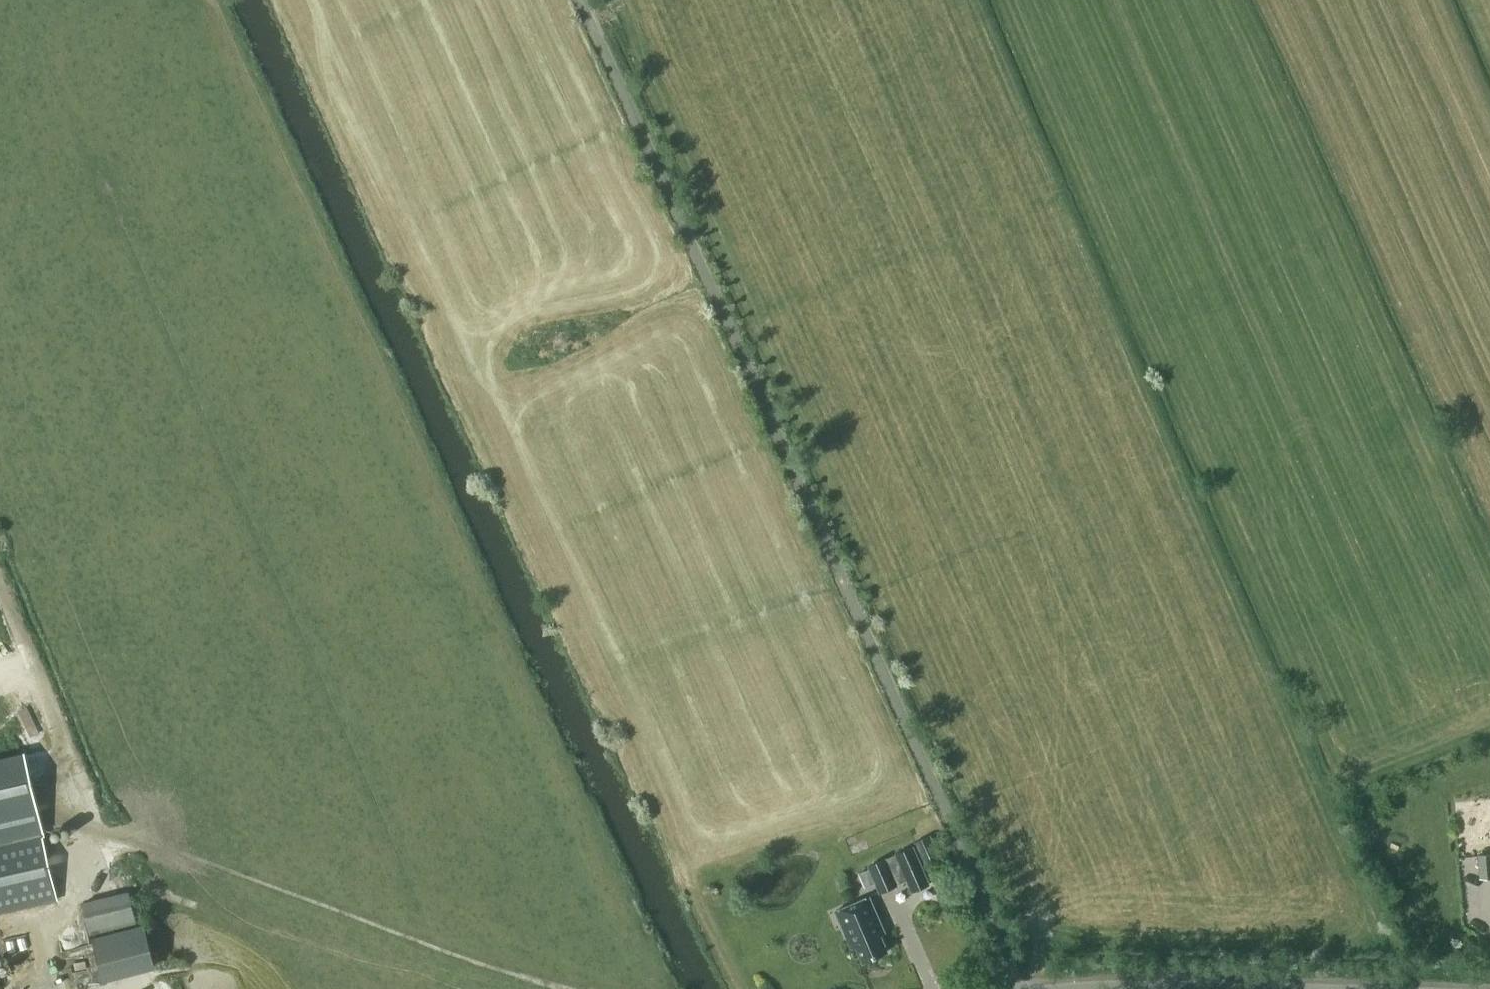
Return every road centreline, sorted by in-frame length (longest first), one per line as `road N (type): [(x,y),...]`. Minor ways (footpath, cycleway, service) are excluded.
road 1 (track): [(0,586),(72,761),(86,828)]

